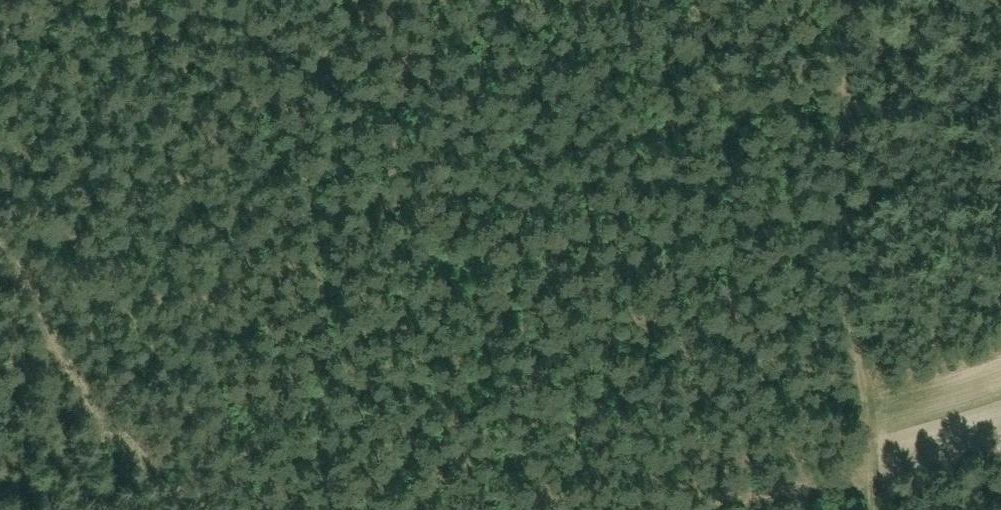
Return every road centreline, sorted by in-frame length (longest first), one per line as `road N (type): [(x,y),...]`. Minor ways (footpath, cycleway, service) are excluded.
road 1 (track): [(850,0),(838,153),(843,345),(872,509)]
road 2 (track): [(205,509),(178,495),(112,420),(0,226)]
road 3 (track): [(865,475),(705,509)]

